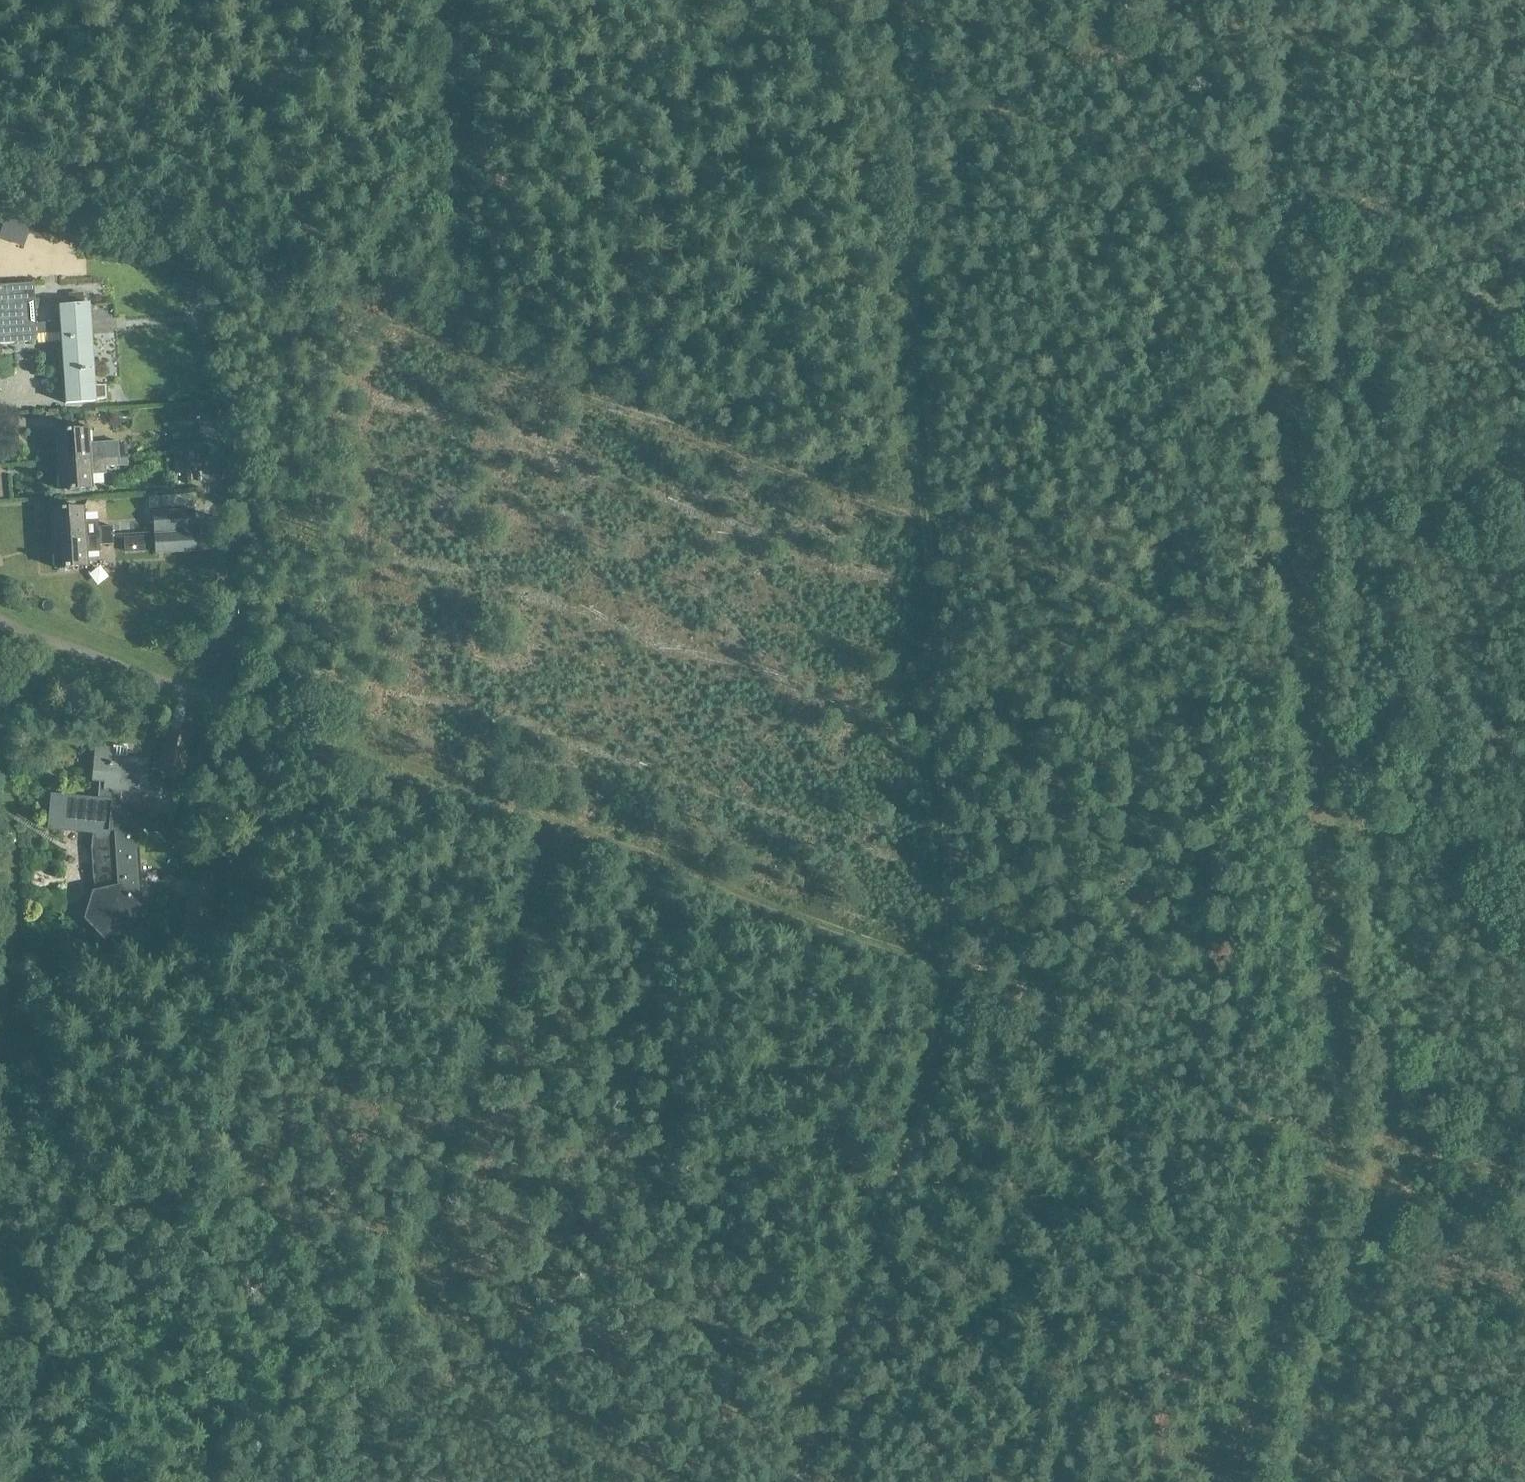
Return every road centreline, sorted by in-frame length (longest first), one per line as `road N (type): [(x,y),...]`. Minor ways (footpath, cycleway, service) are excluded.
road 1 (track): [(798,1481),(945,1003),(949,903),(894,0)]
road 2 (track): [(0,177),(926,524)]
road 3 (track): [(945,966),(207,695)]
road 4 (unclassified): [(31,1481),(0,967)]
road 5 (track): [(461,348),(440,0)]
road 6 (unclassified): [(207,695),(0,621)]

